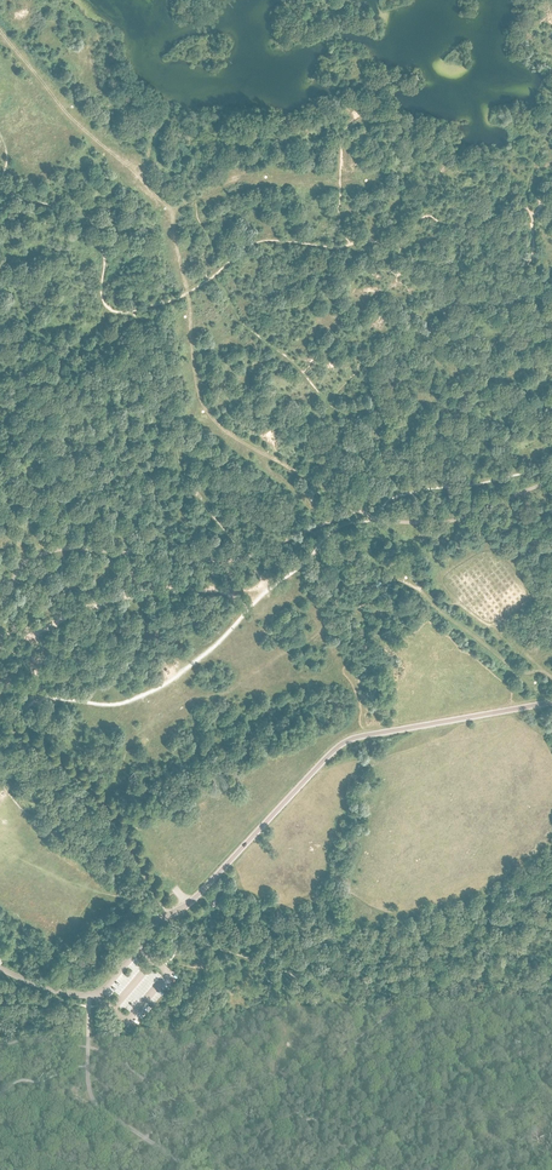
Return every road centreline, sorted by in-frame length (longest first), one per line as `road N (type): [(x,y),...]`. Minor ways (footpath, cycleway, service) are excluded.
road 1 (track): [(353,512),(207,412),(174,210),(80,126),(0,30)]
road 2 (track): [(129,312),(146,329),(149,374),(181,467),(268,590)]
road 3 (track): [(406,239),(391,247),(254,244),(184,295),(129,312)]
road 4 (track): [(551,973),(507,997),(445,1010),(381,1043),(335,1033)]
road 5 (track): [(532,689),(357,540)]
road 6 (track): [(136,173),(162,118),(130,95),(102,30),(63,0)]
road 7 (track): [(365,431),(242,323),(213,278)]
road 8 (track): [(335,1033),(295,975),(164,921)]
road 9 (track): [(129,312),(102,299),(104,255),(80,226),(51,205),(2,189)]
road 10 (track): [(363,182),(247,174),(174,210)]
road 11 (track): [(416,334),(468,280),(529,264),(532,214)]
road 12 (track): [(297,1055),(236,1112),(200,1125),(164,1124),(144,1137)]
road 13 (track): [(551,1094),(490,1102),(434,1169)]
road 14 (track): [(551,678),(441,578)]
road 15 (track): [(551,374),(529,366),(506,379),(456,373),(432,352),(418,352)]
road 16 (track): [(313,504),(230,448),(207,412)]

